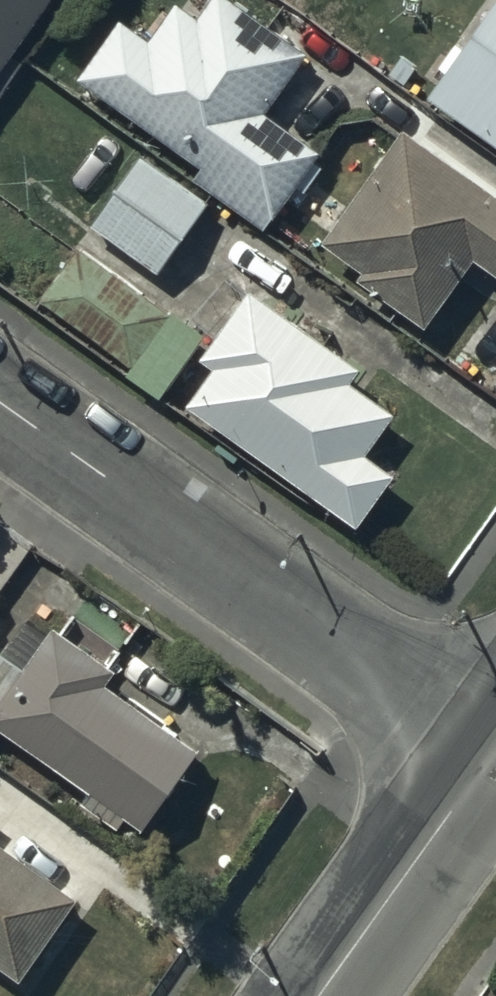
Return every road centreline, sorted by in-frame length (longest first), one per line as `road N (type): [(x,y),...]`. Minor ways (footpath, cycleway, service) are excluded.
road 1 (residential): [(493,754),(0,406)]
road 2 (tertiary): [(319,995),(493,754)]

